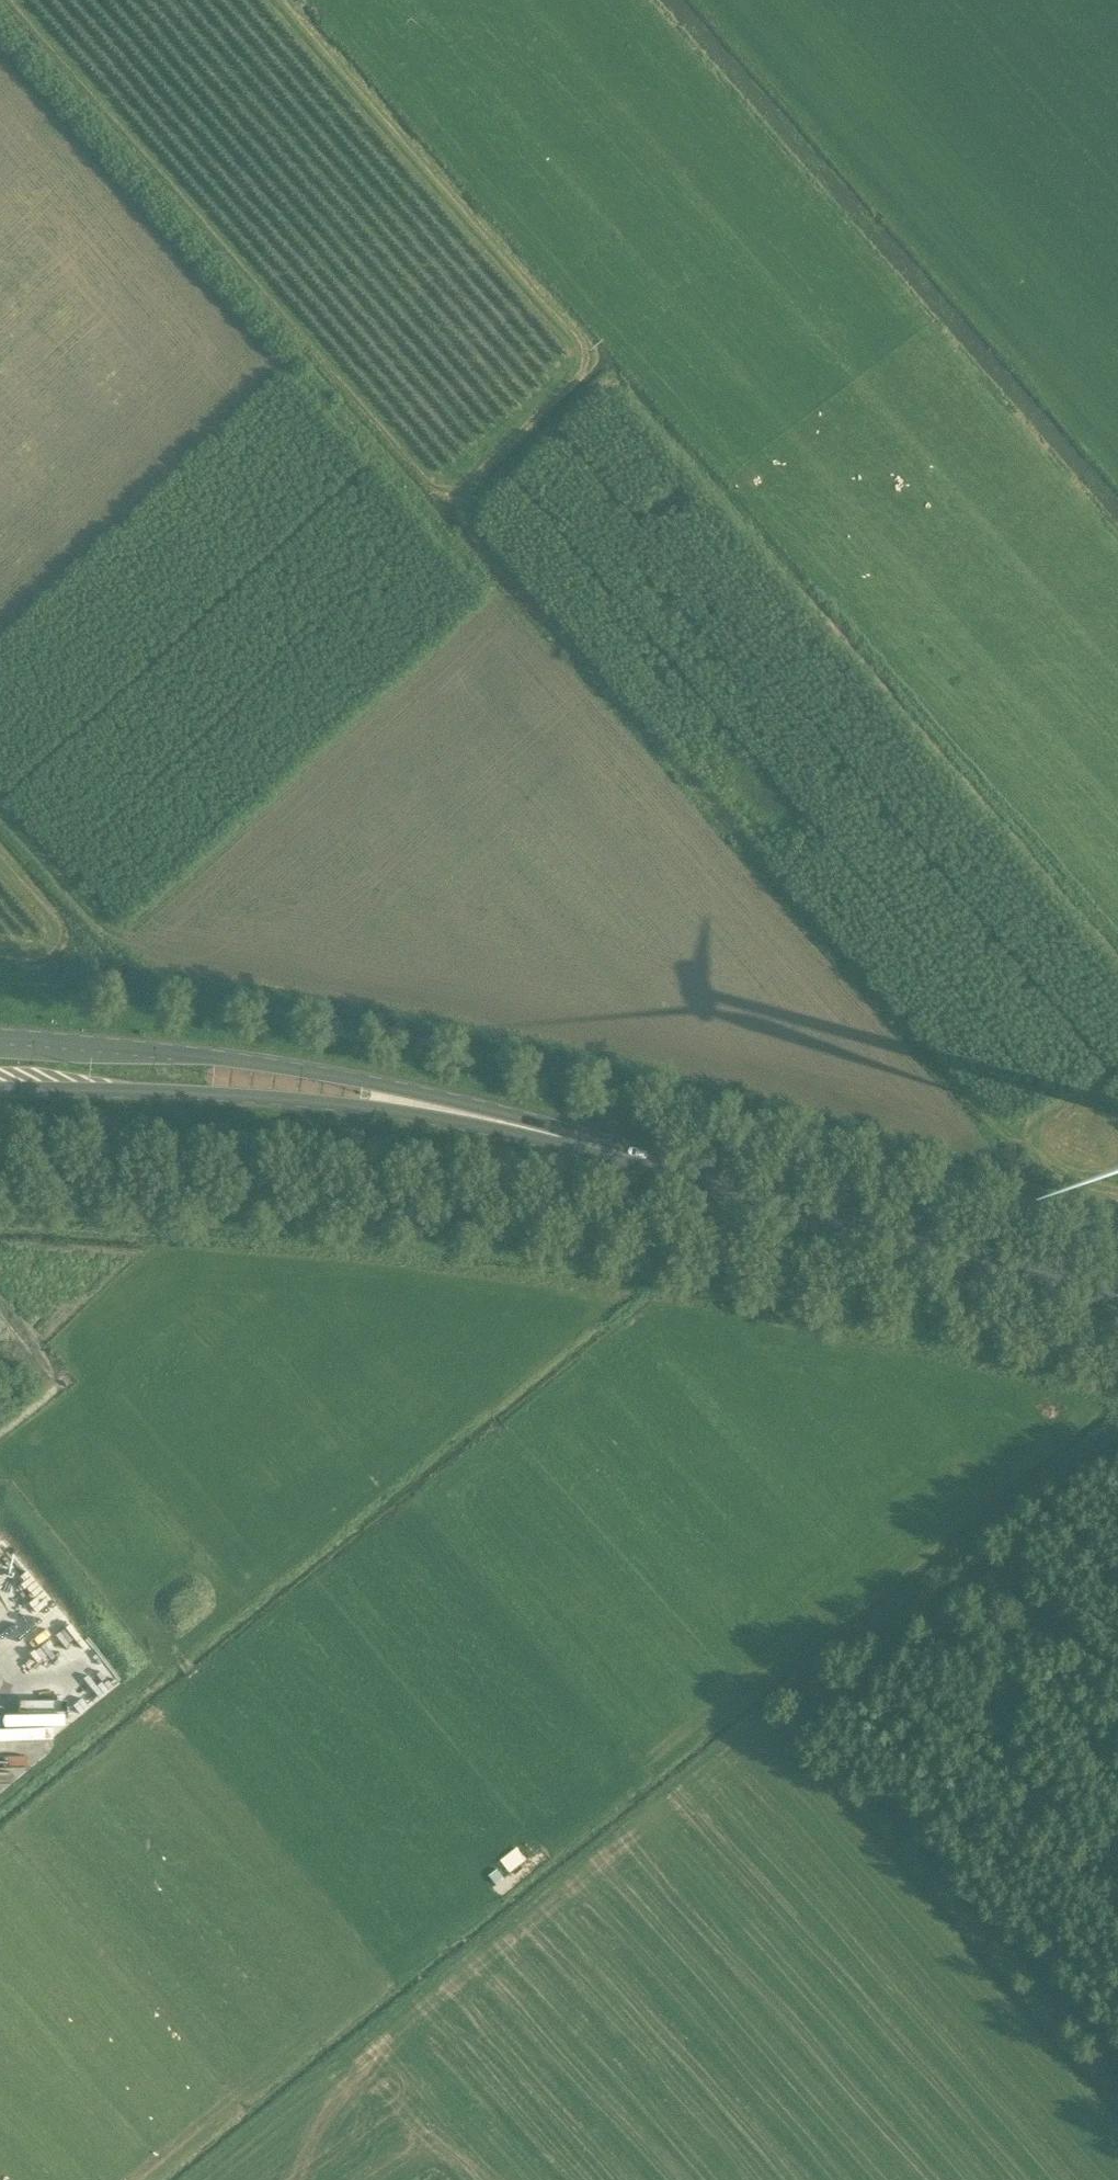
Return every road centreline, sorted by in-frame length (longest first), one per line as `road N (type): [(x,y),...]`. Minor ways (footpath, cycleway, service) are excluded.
road 1 (primary): [(1117,1297),(680,1167),(401,1099)]
road 2 (primary): [(401,1099),(236,1059),(0,1044)]
road 3 (primary): [(0,1087),(401,1099)]

